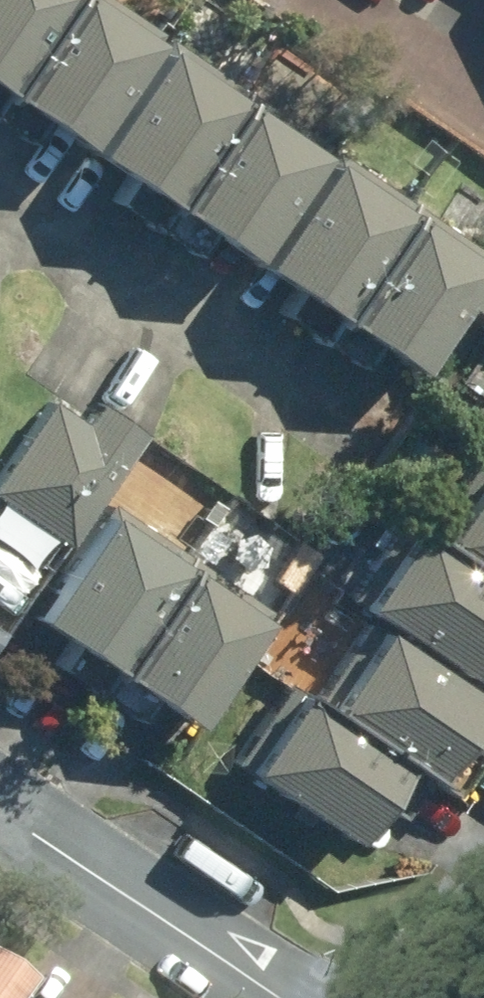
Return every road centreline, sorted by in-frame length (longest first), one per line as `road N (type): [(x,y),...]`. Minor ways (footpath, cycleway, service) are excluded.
road 1 (residential): [(277,997),(0,814)]

